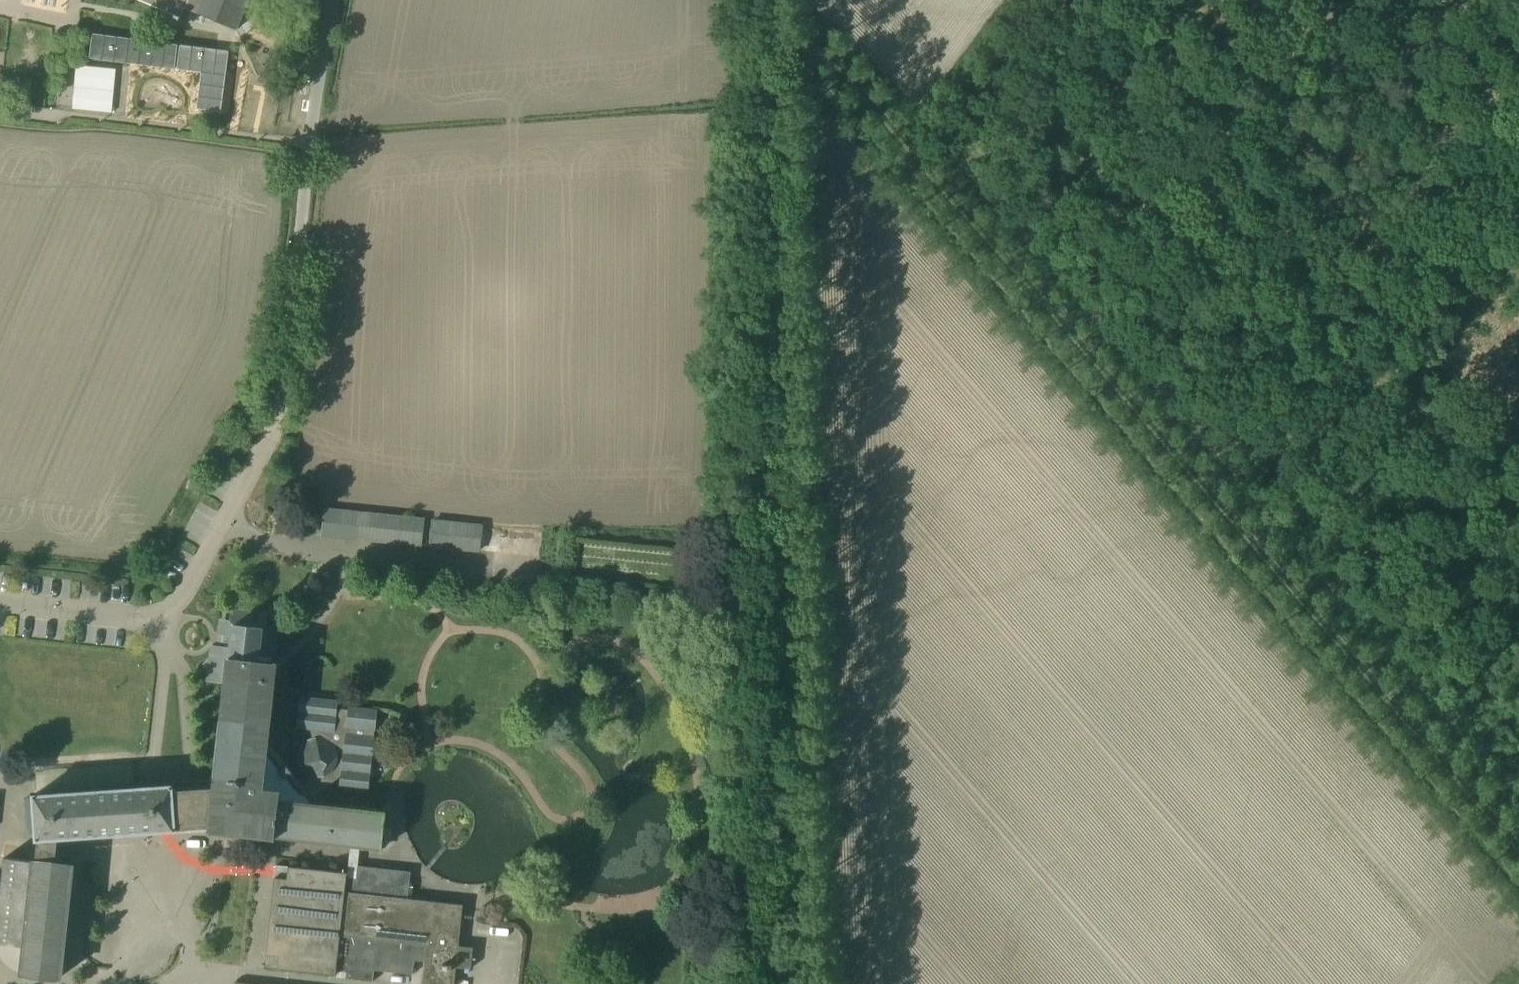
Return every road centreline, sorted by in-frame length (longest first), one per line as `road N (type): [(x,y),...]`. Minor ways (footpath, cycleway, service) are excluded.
road 1 (track): [(773,0),(786,646),(775,983)]
road 2 (residential): [(332,0),(286,376),(256,465),(185,594),(164,614),(138,620),(0,606)]

